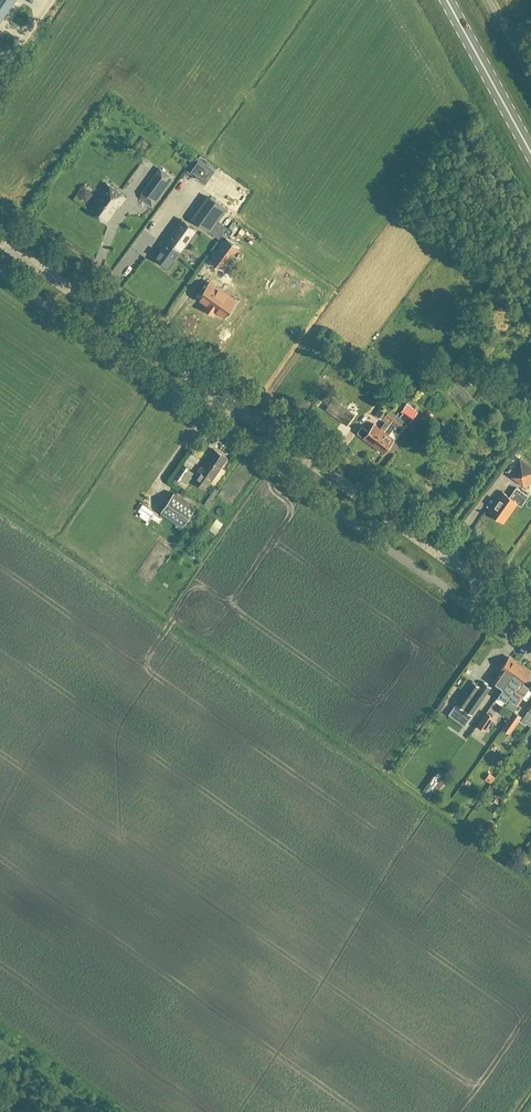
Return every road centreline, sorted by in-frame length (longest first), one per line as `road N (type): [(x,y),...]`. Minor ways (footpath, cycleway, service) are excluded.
road 1 (unclassified): [(530,615),(0,241)]
road 2 (unclassified): [(530,647),(0,276)]
road 3 (primary): [(530,150),(448,0)]

